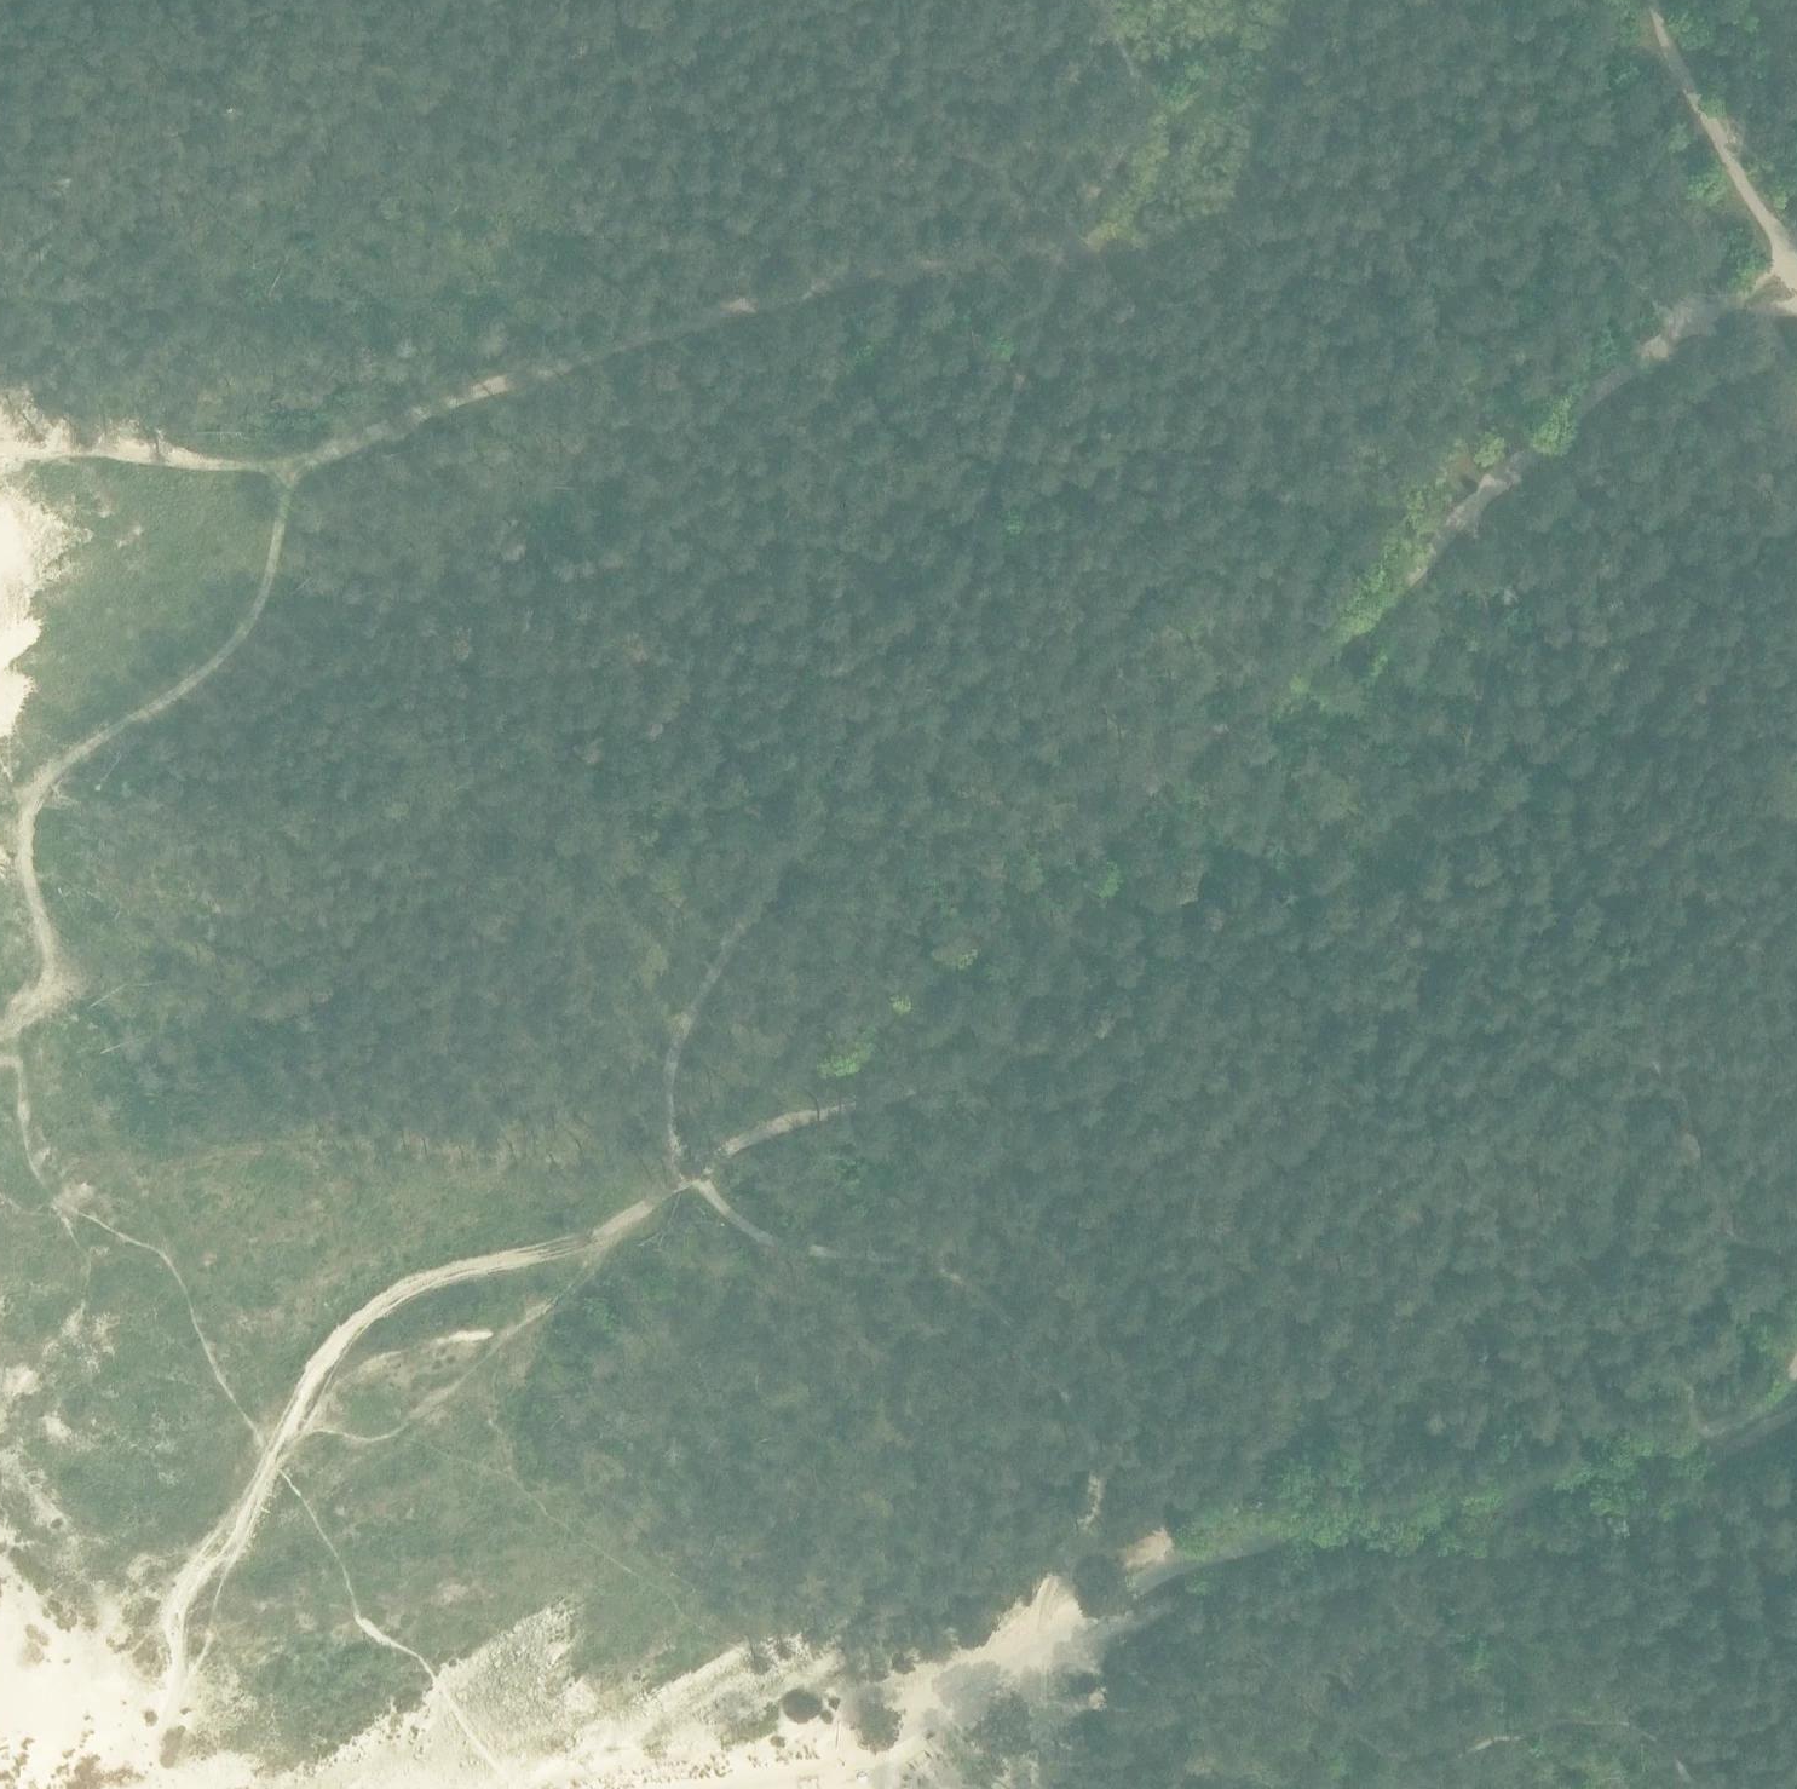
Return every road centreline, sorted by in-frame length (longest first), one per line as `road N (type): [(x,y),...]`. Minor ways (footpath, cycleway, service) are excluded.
road 1 (track): [(1795,274),(1649,359),(1513,452),(1368,619),(1184,757),(1117,819),(1016,1017),(982,1054),(944,1079),(774,1127),(587,1244),(436,1281),(380,1305),(335,1342),(189,1583),(160,1751),(208,1788)]
road 2 (track): [(0,433),(259,478),(780,292),(1069,237),(1166,229),(1227,192),(1253,142),(1288,0)]
road 3 (track): [(259,478),(221,606),(96,728),(35,810),(34,921),(43,993),(0,1023)]
road 4 (track): [(1796,277),(1720,154),(1655,0)]
road 5 (track): [(642,1788),(893,1748)]
road 6 (track): [(43,993),(189,1009)]

